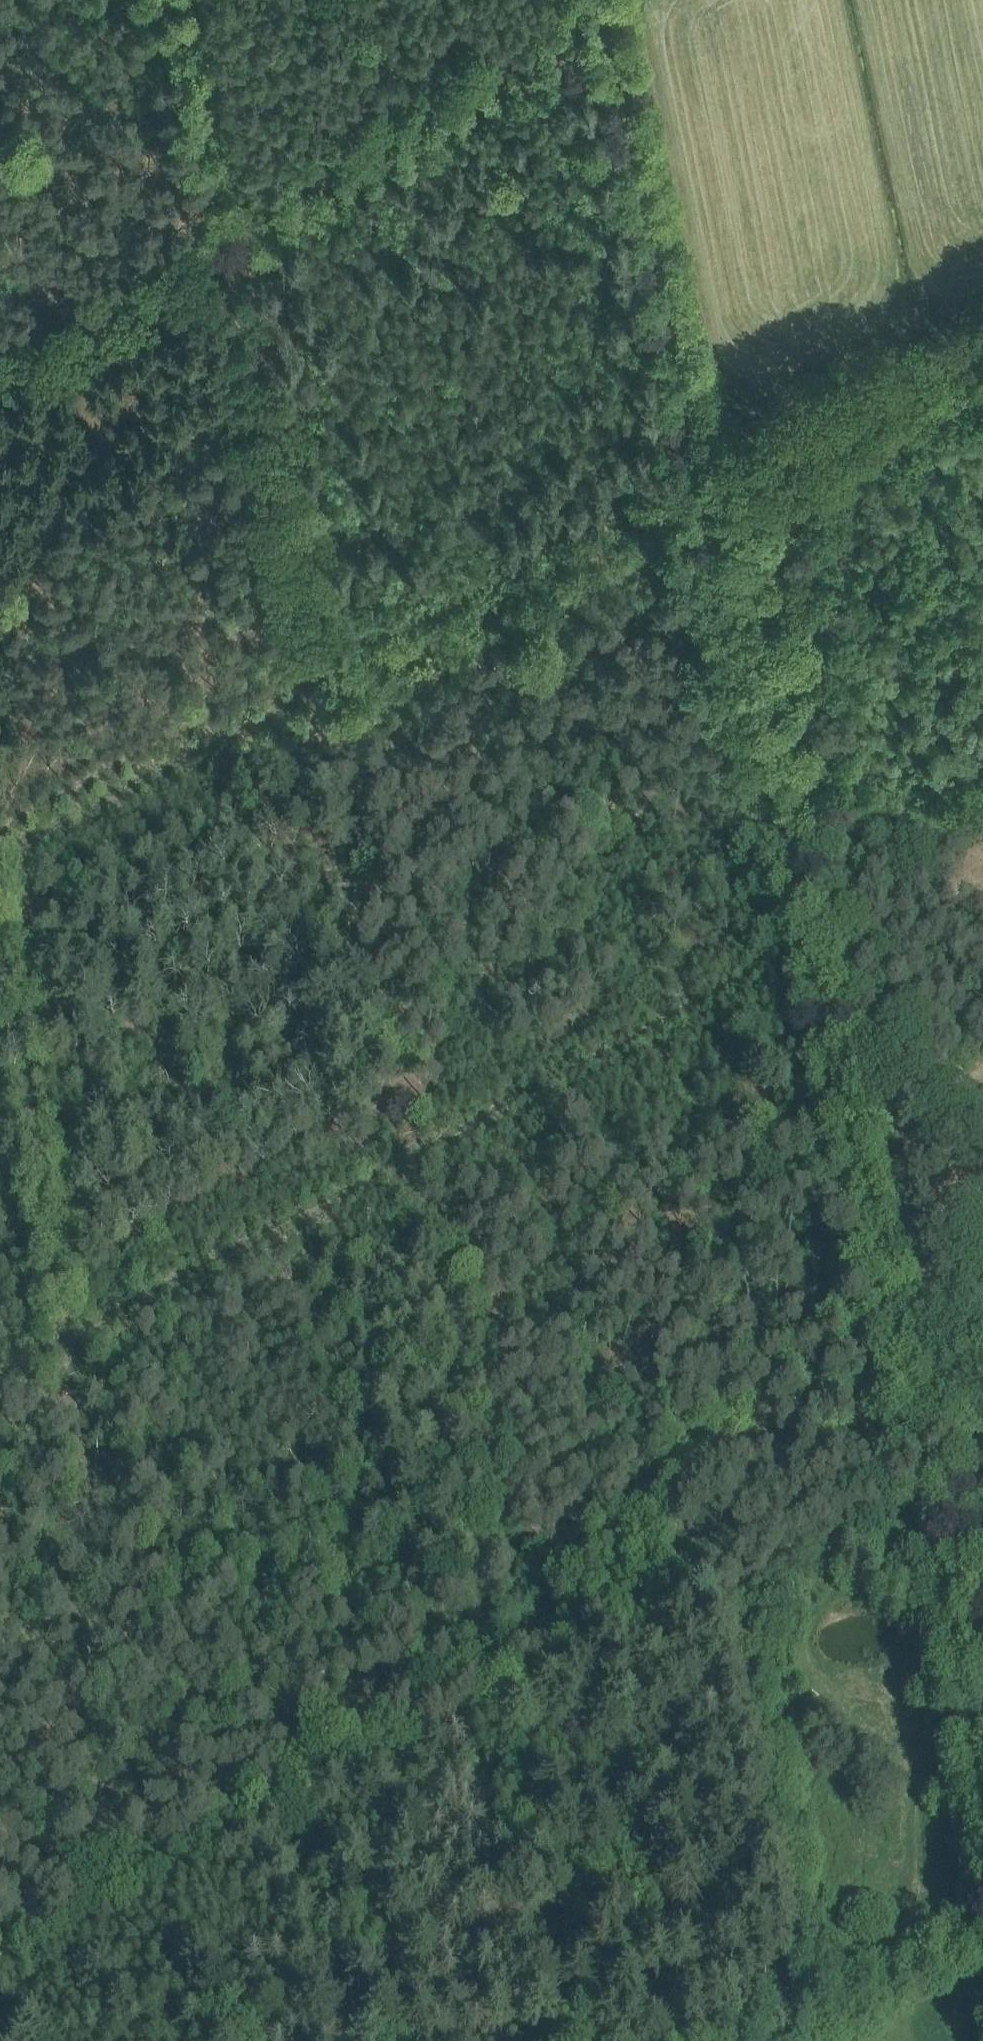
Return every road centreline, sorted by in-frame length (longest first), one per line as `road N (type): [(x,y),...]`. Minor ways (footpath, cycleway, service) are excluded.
road 1 (track): [(612,38),(982,1795)]
road 2 (track): [(0,1916),(982,1384)]
road 3 (track): [(17,844),(982,331)]
road 4 (track): [(807,949),(0,1374)]
road 5 (track): [(17,844),(45,1221),(163,1730)]
road 6 (track): [(273,420),(321,683),(430,1152)]
road 7 (track): [(235,232),(612,38)]
road 8 (track): [(0,355),(235,232)]
road 9 (track): [(982,1055),(941,1074),(923,1072),(885,891)]
road 10 (track): [(788,2040),(982,1938)]
road 11 (track): [(235,232),(273,420)]

